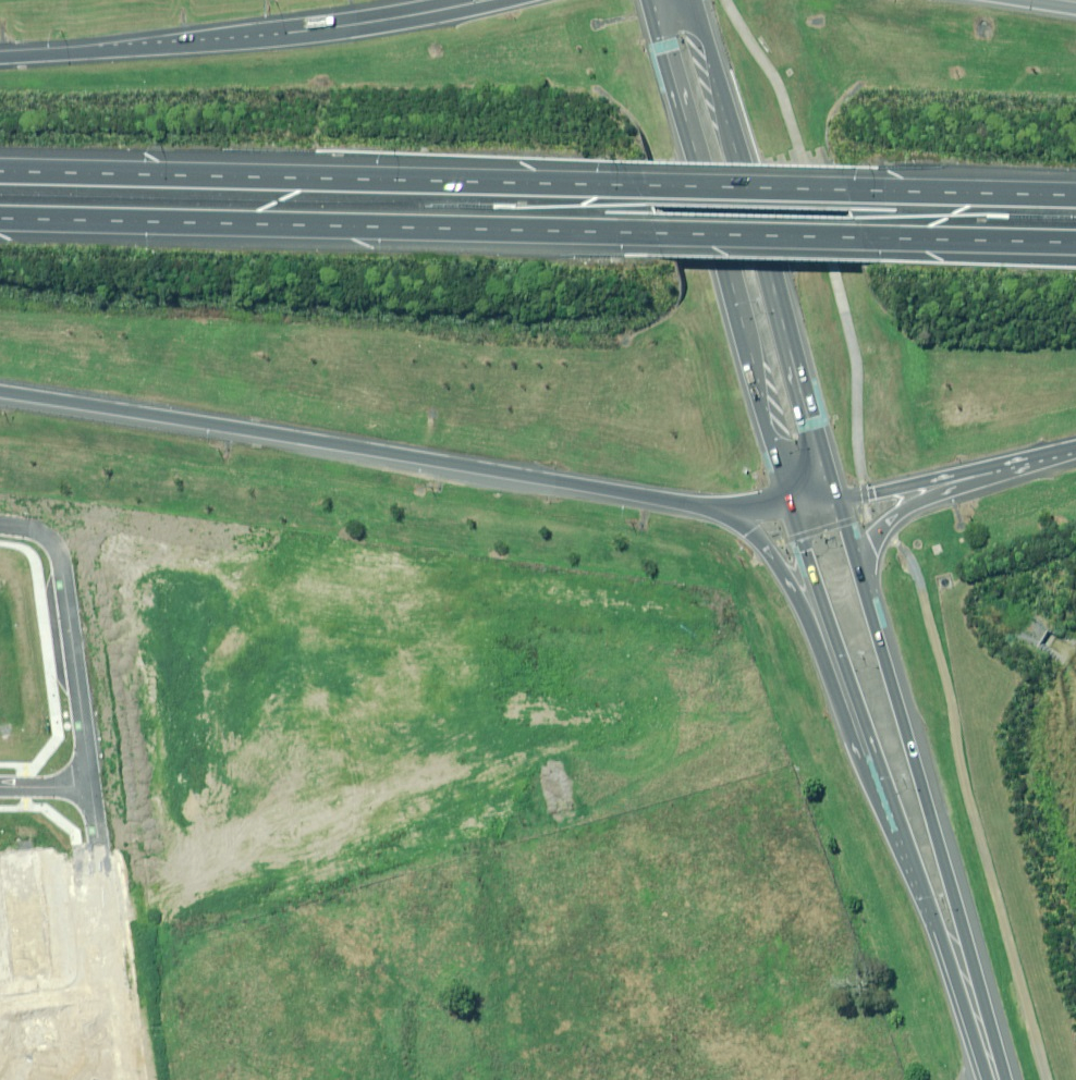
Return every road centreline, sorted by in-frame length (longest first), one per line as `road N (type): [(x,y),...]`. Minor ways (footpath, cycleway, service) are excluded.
road 1 (motorway): [(1075,244),(0,220)]
road 2 (motorway): [(0,172),(1075,196)]
road 3 (motorway): [(719,510),(0,392)]
road 4 (primary): [(791,504),(651,0)]
road 5 (primary): [(697,0),(813,430),(842,500)]
road 6 (secondary): [(863,567),(960,906),(995,1066)]
road 7 (secondary): [(995,1066),(861,708)]
road 8 (residential): [(84,784),(57,551),(41,533),(0,527)]
road 9 (residential): [(131,1079),(84,784)]
road 10 (motorway): [(0,57),(290,40)]
road 11 (motorway): [(861,708),(769,552),(719,510)]
road 12 (motorway): [(290,40),(511,0)]
road 13 (secondary): [(861,708),(791,504)]
road 14 (motorway): [(1026,459),(893,519),(863,567)]
road 15 (motorway): [(1026,459),(842,500)]
road 16 (motorway): [(290,40),(456,0)]

